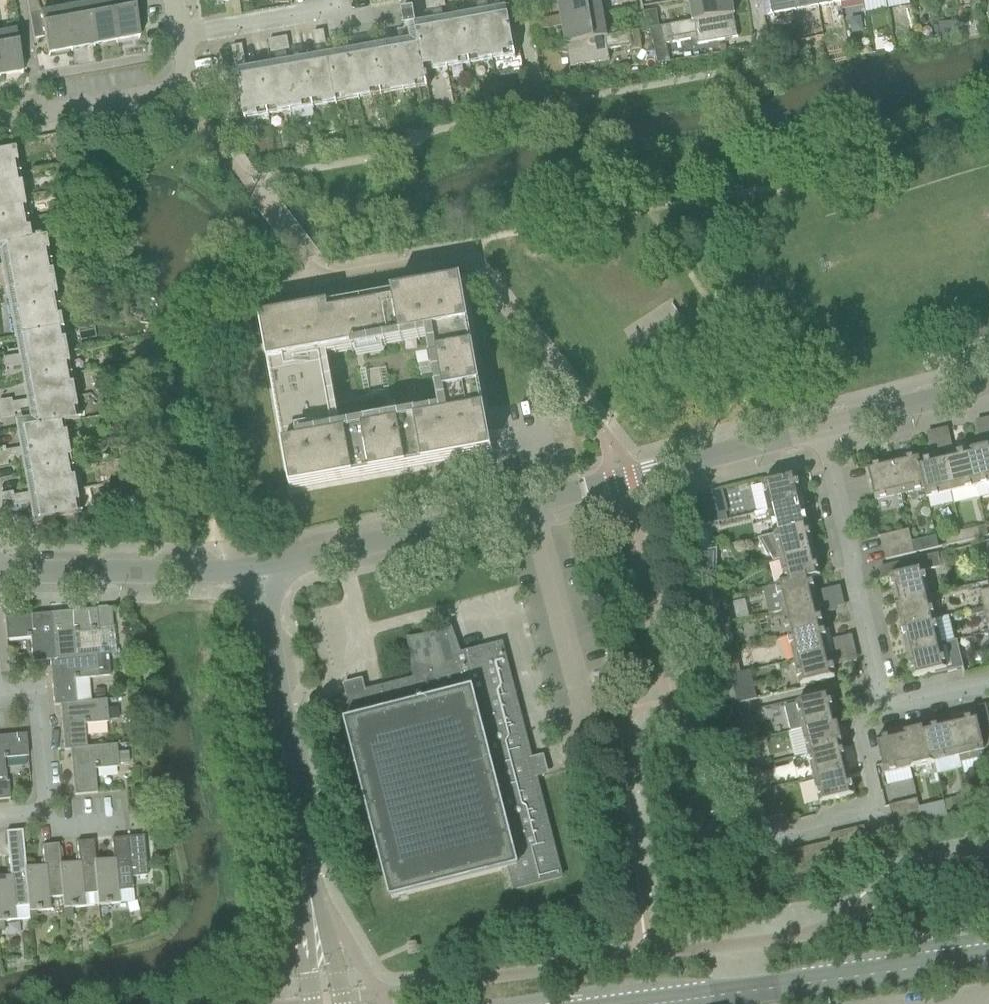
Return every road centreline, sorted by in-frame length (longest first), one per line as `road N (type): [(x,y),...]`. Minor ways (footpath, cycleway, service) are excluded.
road 1 (tertiary): [(822,427),(264,572)]
road 2 (tertiary): [(327,1003),(264,572)]
road 3 (primary): [(988,961),(670,1003)]
road 4 (residential): [(884,705),(822,427)]
road 5 (tertiary): [(264,572),(0,574)]
road 6 (residential): [(0,122),(177,93),(186,78),(180,35)]
road 7 (residential): [(768,839),(877,813),(859,734),(870,709),(884,705)]
road 8 (tertiary): [(988,384),(822,427)]
road 9 (residential): [(180,35),(336,8),(334,0)]
road 10 (residential): [(51,819),(37,694),(0,697)]

